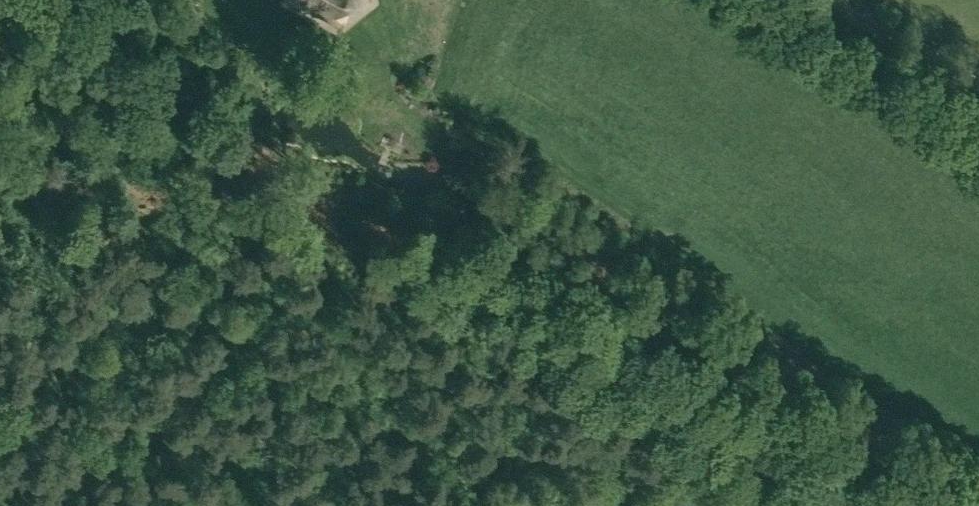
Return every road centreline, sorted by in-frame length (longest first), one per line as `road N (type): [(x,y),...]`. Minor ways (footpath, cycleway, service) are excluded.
road 1 (track): [(978,78),(838,0)]

